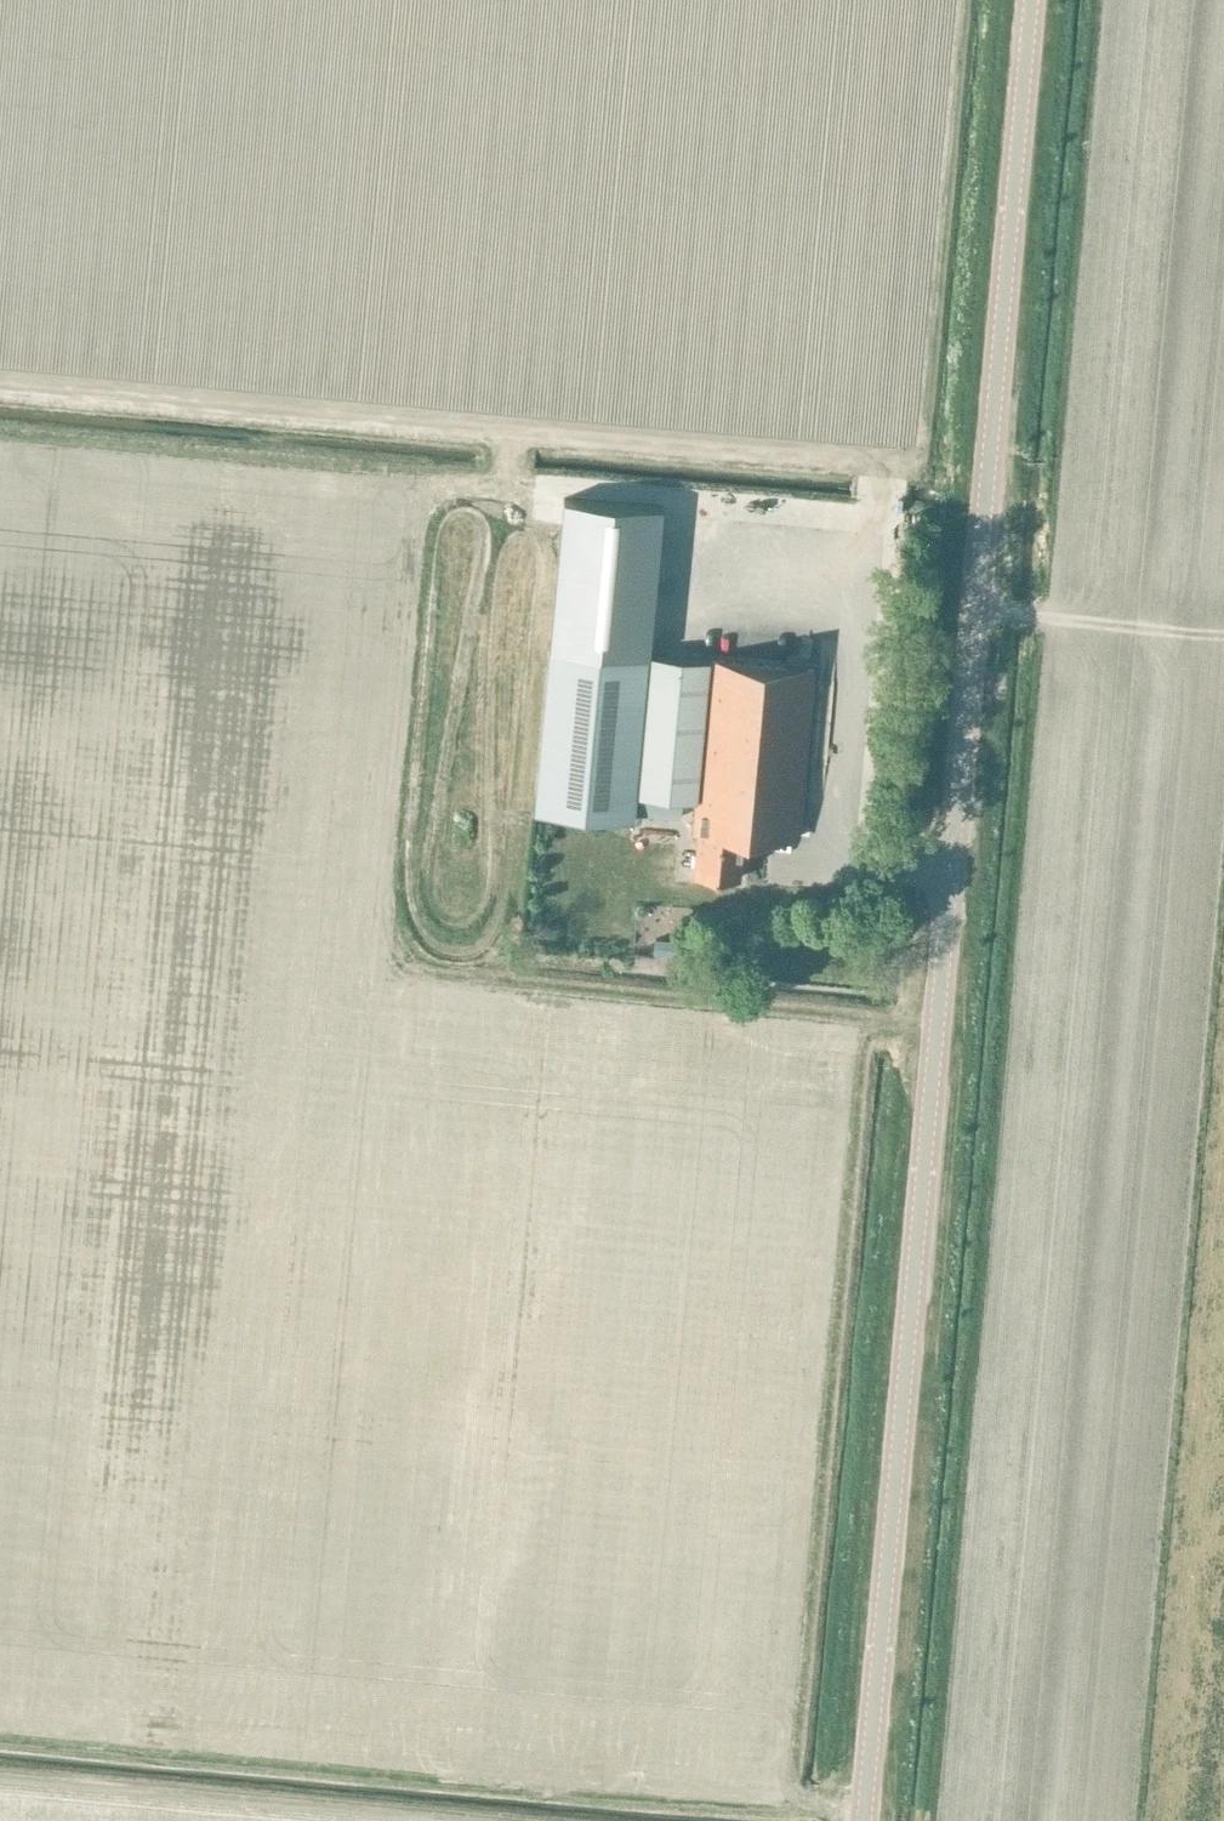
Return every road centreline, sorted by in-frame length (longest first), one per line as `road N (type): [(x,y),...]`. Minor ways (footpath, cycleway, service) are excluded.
road 1 (tertiary): [(860,1820),(1029,0)]
road 2 (track): [(1223,626),(973,605)]

